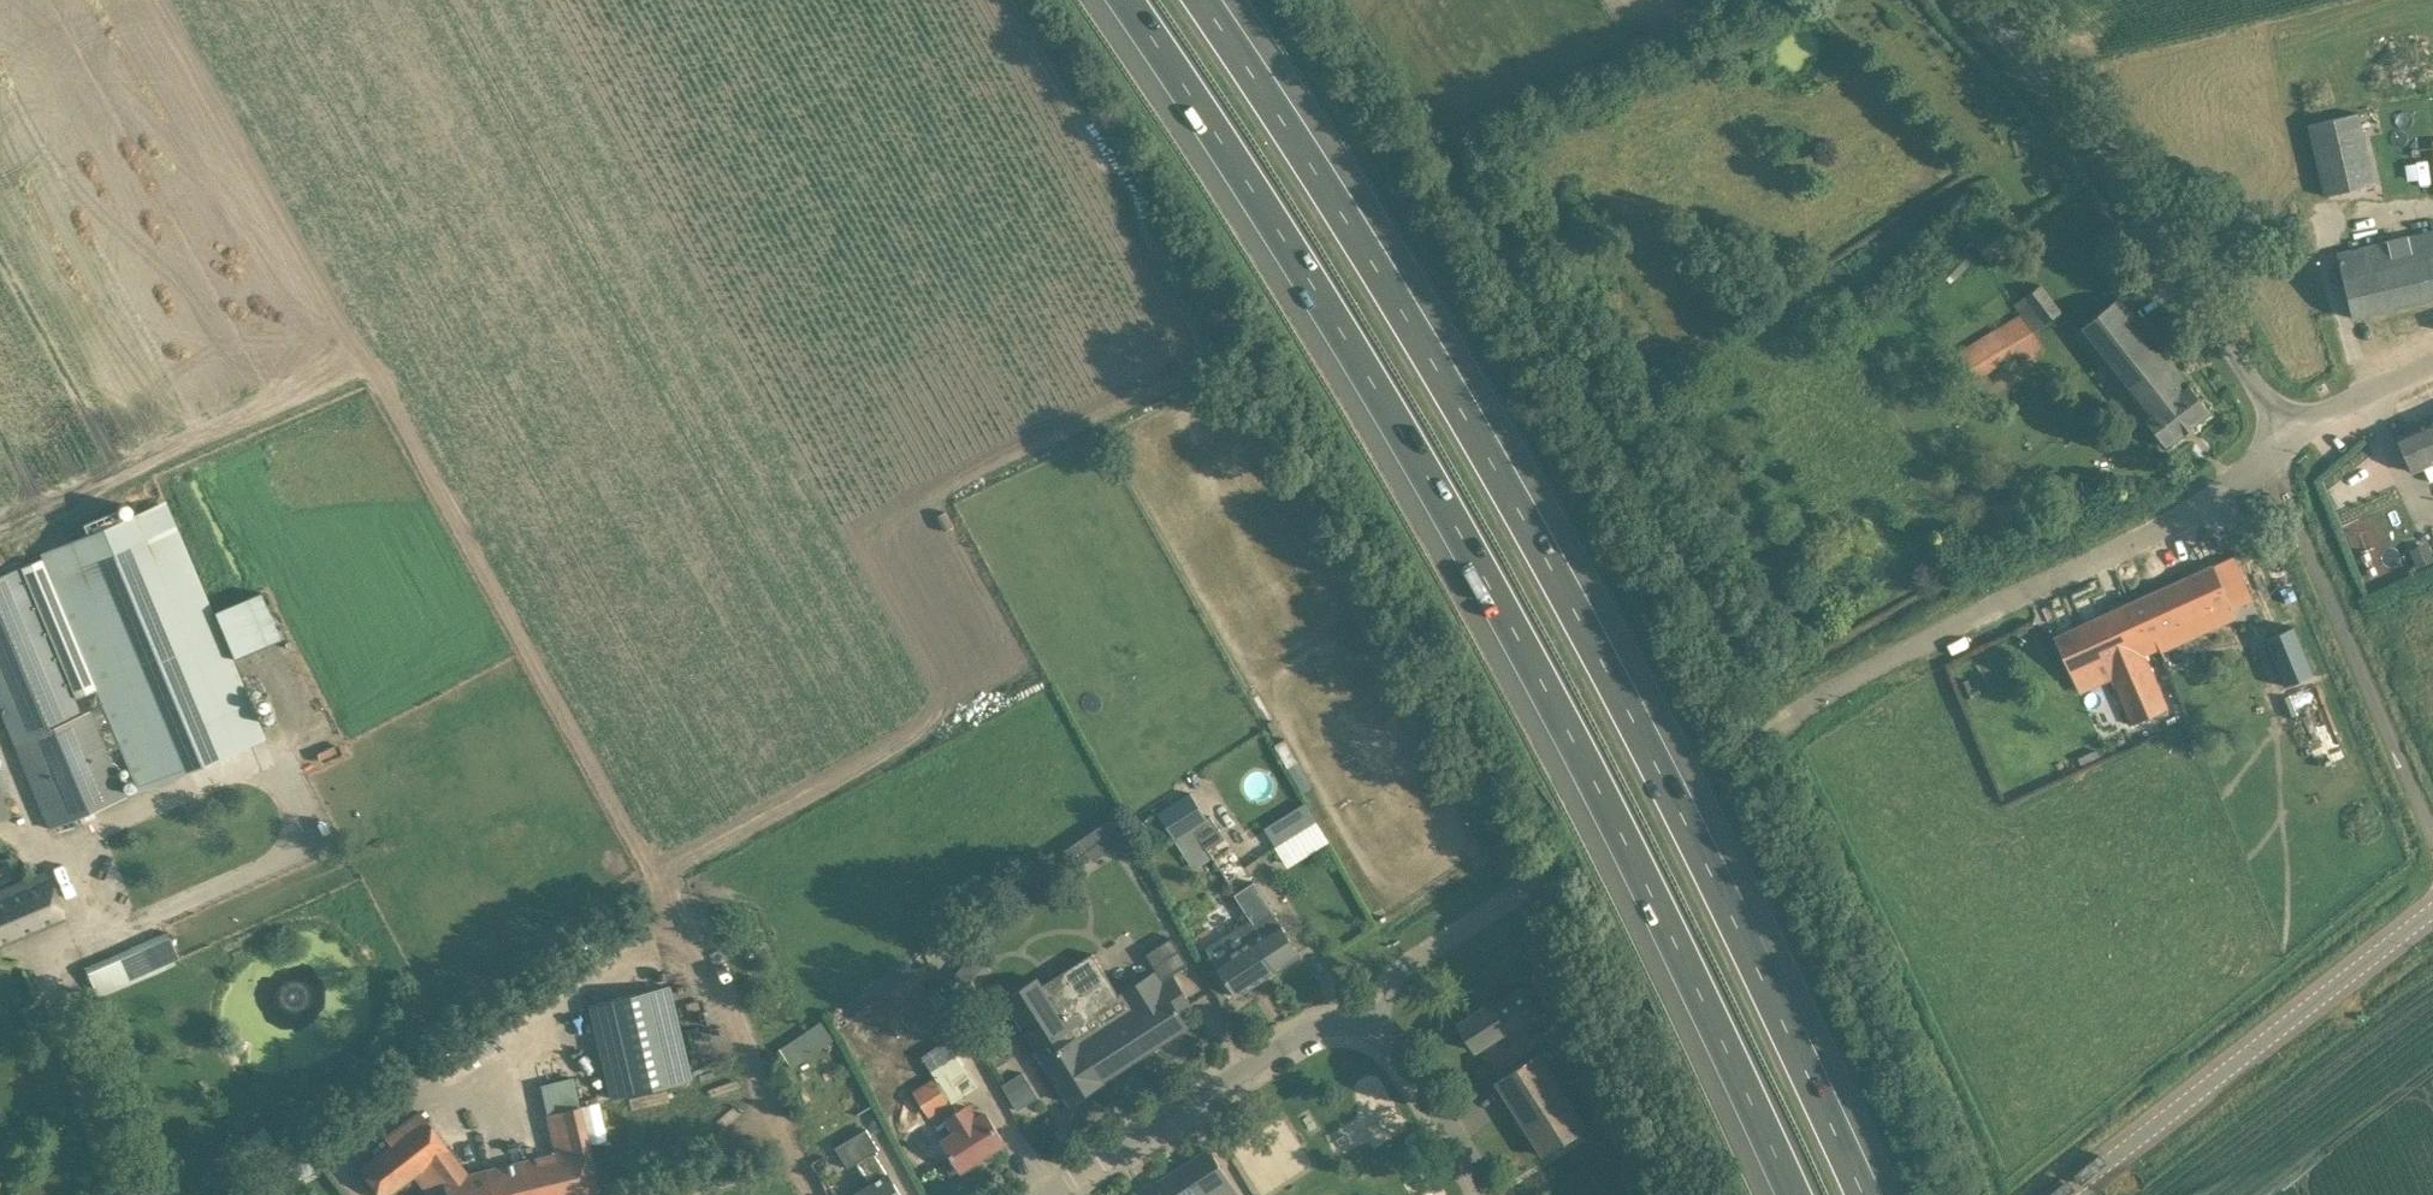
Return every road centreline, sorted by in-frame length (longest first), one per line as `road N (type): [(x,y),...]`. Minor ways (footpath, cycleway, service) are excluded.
road 1 (motorway): [(1123,0),(1334,320),(1501,601),(1657,904),(1794,1194)]
road 2 (motorway): [(1862,1194),(1720,892),(1531,531),(1385,278),(1197,0)]
road 3 (track): [(162,0),(662,874),(810,1194)]
road 4 (residential): [(1048,1194),(1316,1024),(1371,1025),(1405,1057),(1484,1194)]
road 5 (unclassified): [(2282,448),(2256,383),(2142,197),(1981,0)]
road 6 (tertiary): [(2064,1194),(2432,910)]
road 7 (unclassified): [(2432,826),(2287,496),(2282,448)]
road 8 (unclassified): [(1993,605),(2120,550),(2282,448)]
road 9 (unclassified): [(2282,448),(2383,378),(2432,357)]

